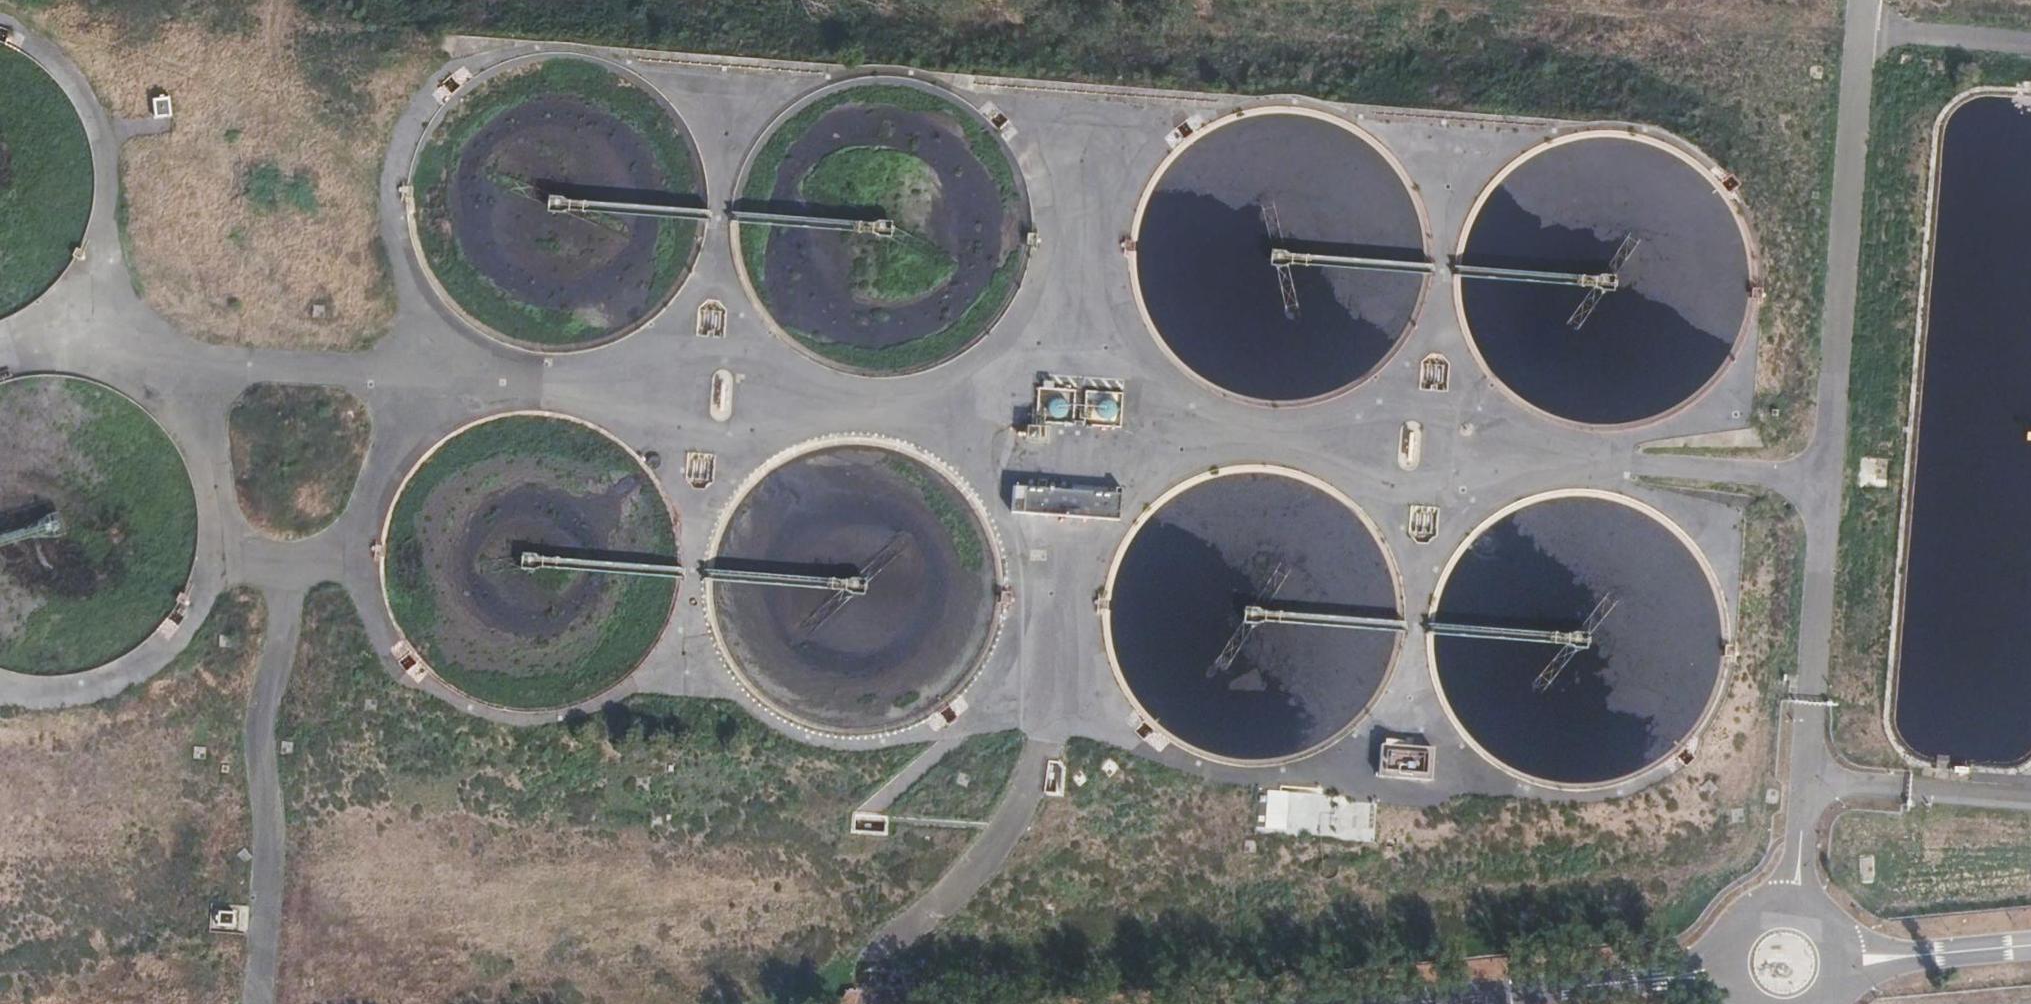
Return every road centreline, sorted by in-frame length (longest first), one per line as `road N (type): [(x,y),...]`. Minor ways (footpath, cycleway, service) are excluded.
road 1 (unclassified): [(1342,1003),(1736,967)]
road 2 (unclassified): [(1847,962),(2030,948)]
road 3 (unclassified): [(1847,962),(1838,930),(1797,905),(1752,922),(1736,967)]

